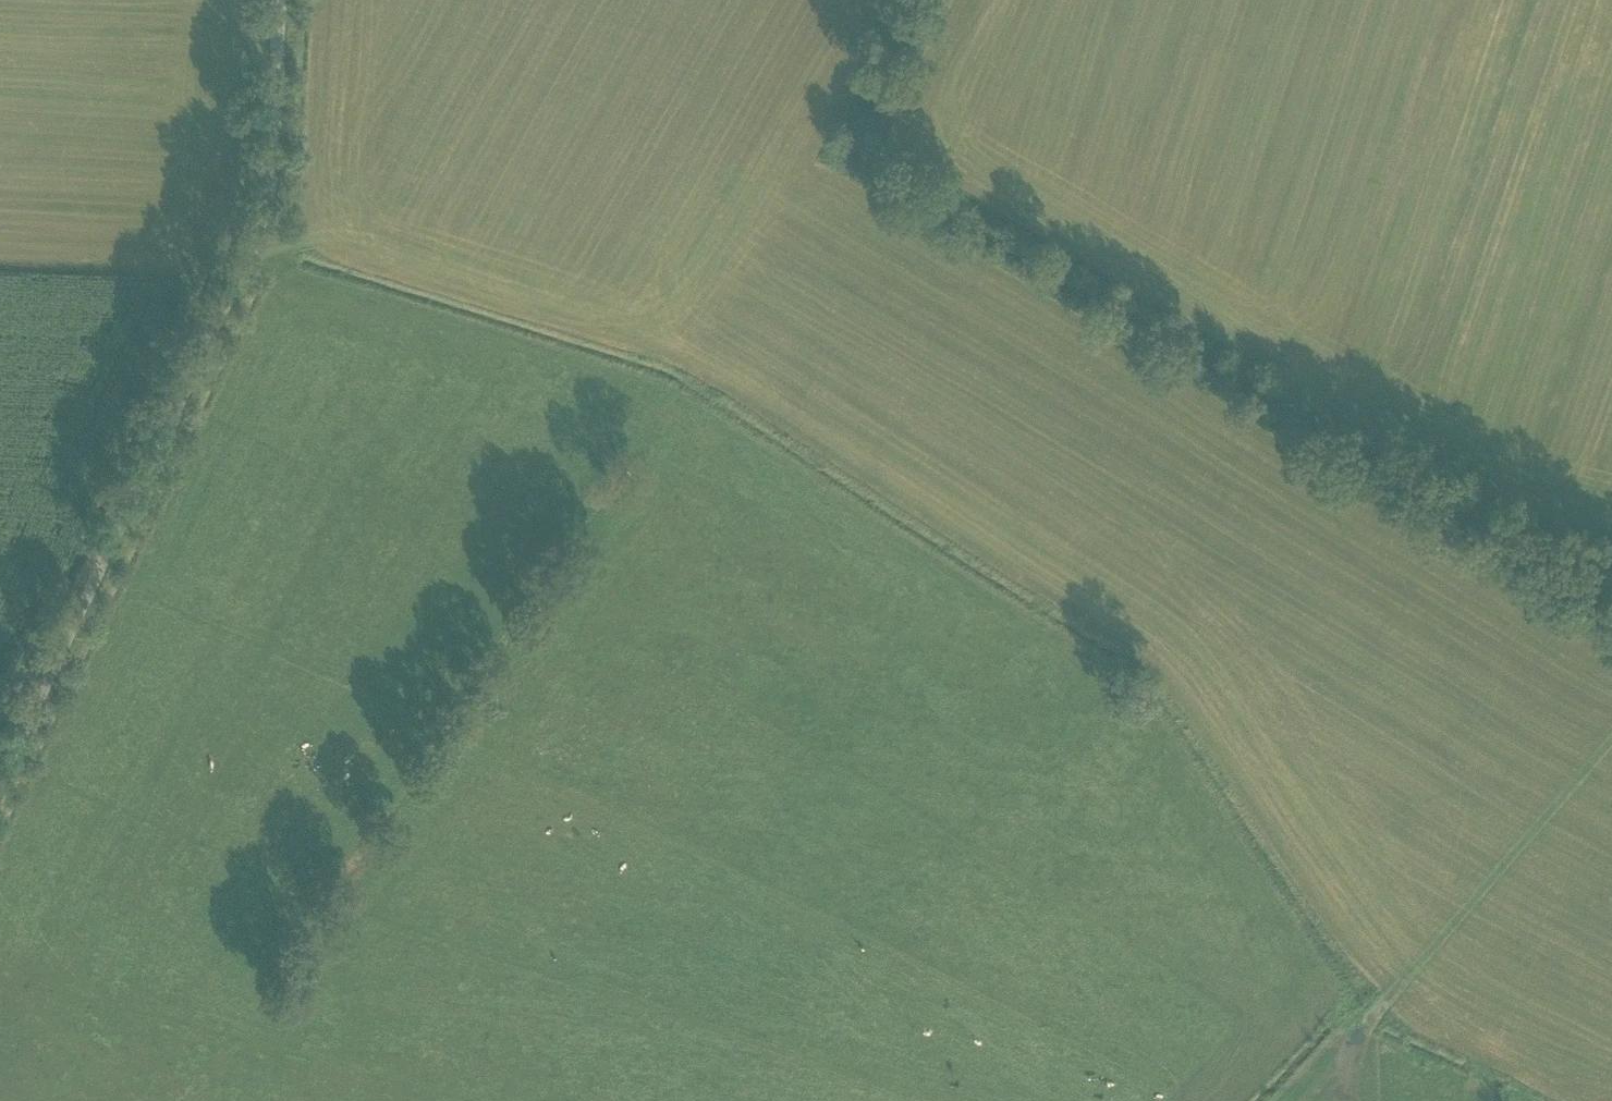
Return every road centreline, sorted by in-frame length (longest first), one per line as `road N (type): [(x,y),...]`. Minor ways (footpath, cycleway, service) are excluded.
road 1 (track): [(929,0),(862,128),(864,148),(882,173),(1611,597)]
road 2 (unclassified): [(0,780),(261,225),(270,197),(282,0)]

